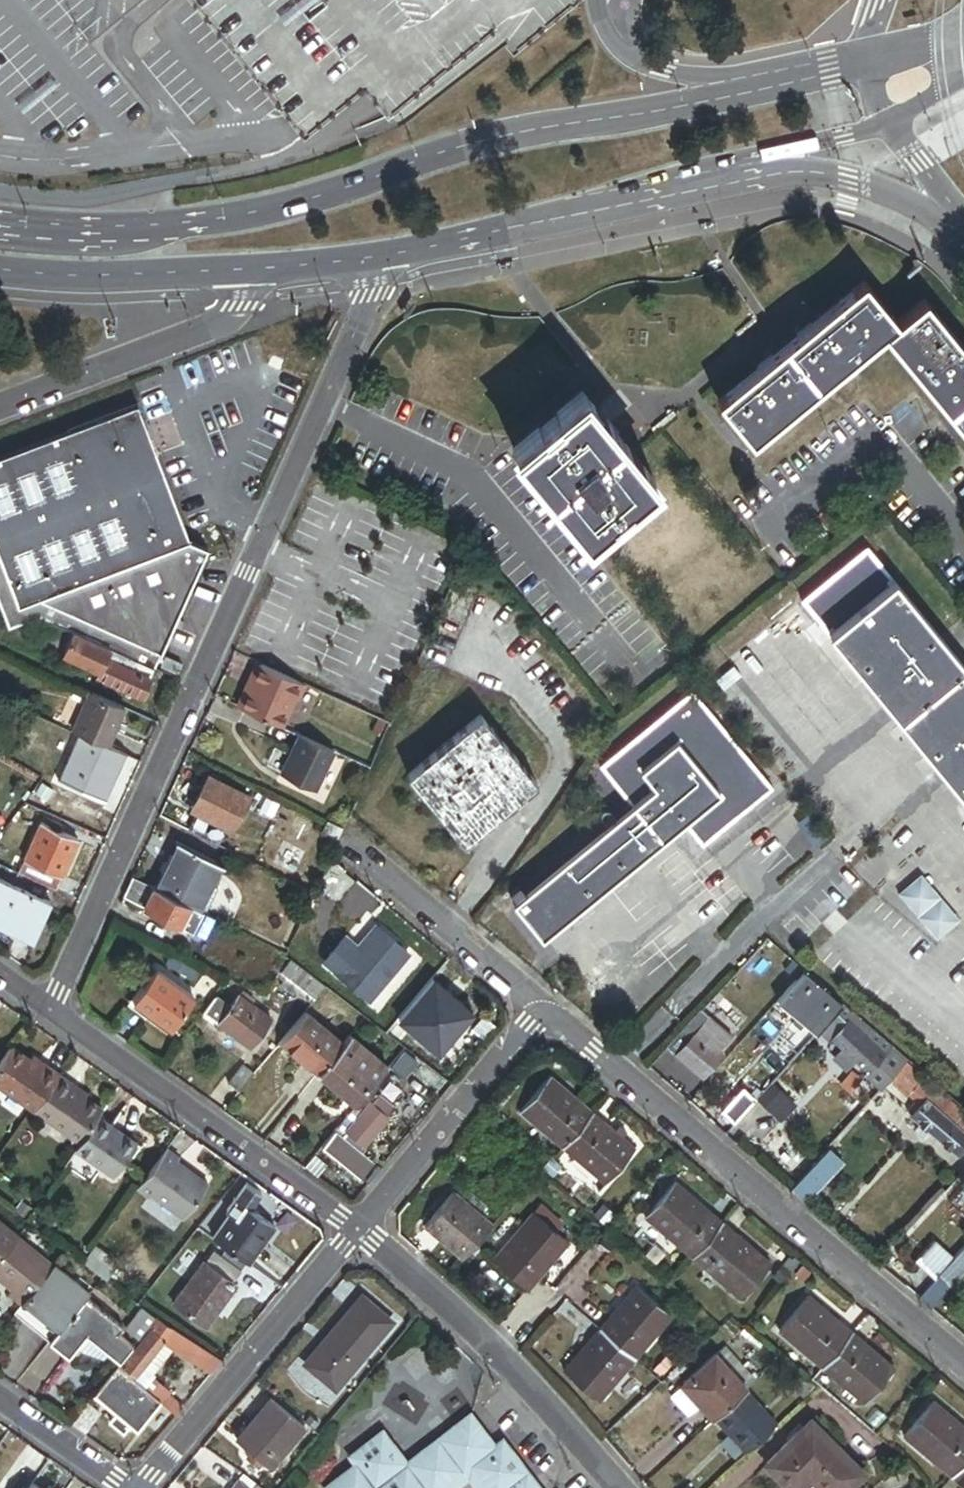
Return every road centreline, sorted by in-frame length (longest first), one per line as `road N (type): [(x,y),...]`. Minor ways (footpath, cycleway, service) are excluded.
road 1 (secondary): [(865,60),(467,145),(274,212),(112,231),(0,226)]
road 2 (residential): [(52,1009),(396,253)]
road 3 (residential): [(963,1367),(542,1009)]
road 4 (residential): [(52,1009),(356,1232)]
road 5 (residential): [(356,1232),(538,1392),(620,1487)]
road 6 (secondary): [(396,253),(740,168)]
road 7 (residential): [(356,1232),(140,1487)]
road 8 (unclassified): [(0,407),(215,324),(273,269)]
road 9 (residential): [(542,1009),(356,1232)]
road 10 (secondary): [(0,269),(100,278),(273,269)]
road 11 (residential): [(542,1009),(343,838)]
road 12 (secondary): [(740,168),(813,173),(941,203)]
road 13 (secondary): [(740,168),(888,122)]
road 14 (residential): [(0,1402),(122,1487)]
road 15 (secondary): [(273,269),(396,253)]

